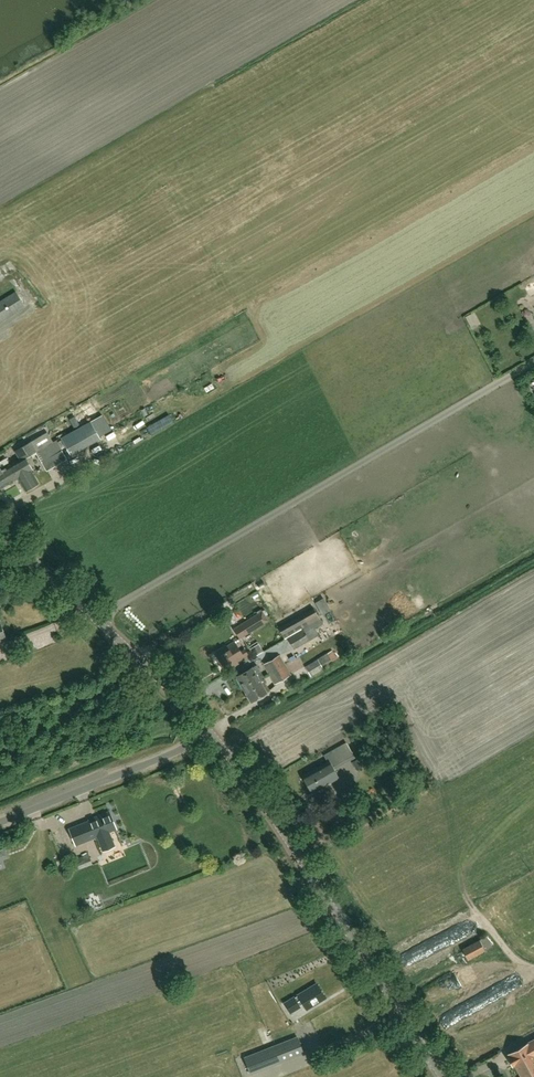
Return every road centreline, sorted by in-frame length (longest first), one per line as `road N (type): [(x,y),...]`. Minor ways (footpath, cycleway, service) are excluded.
road 1 (tertiary): [(443,1076),(209,731)]
road 2 (tertiary): [(209,731),(0,528)]
road 3 (unclassified): [(0,822),(209,731)]

